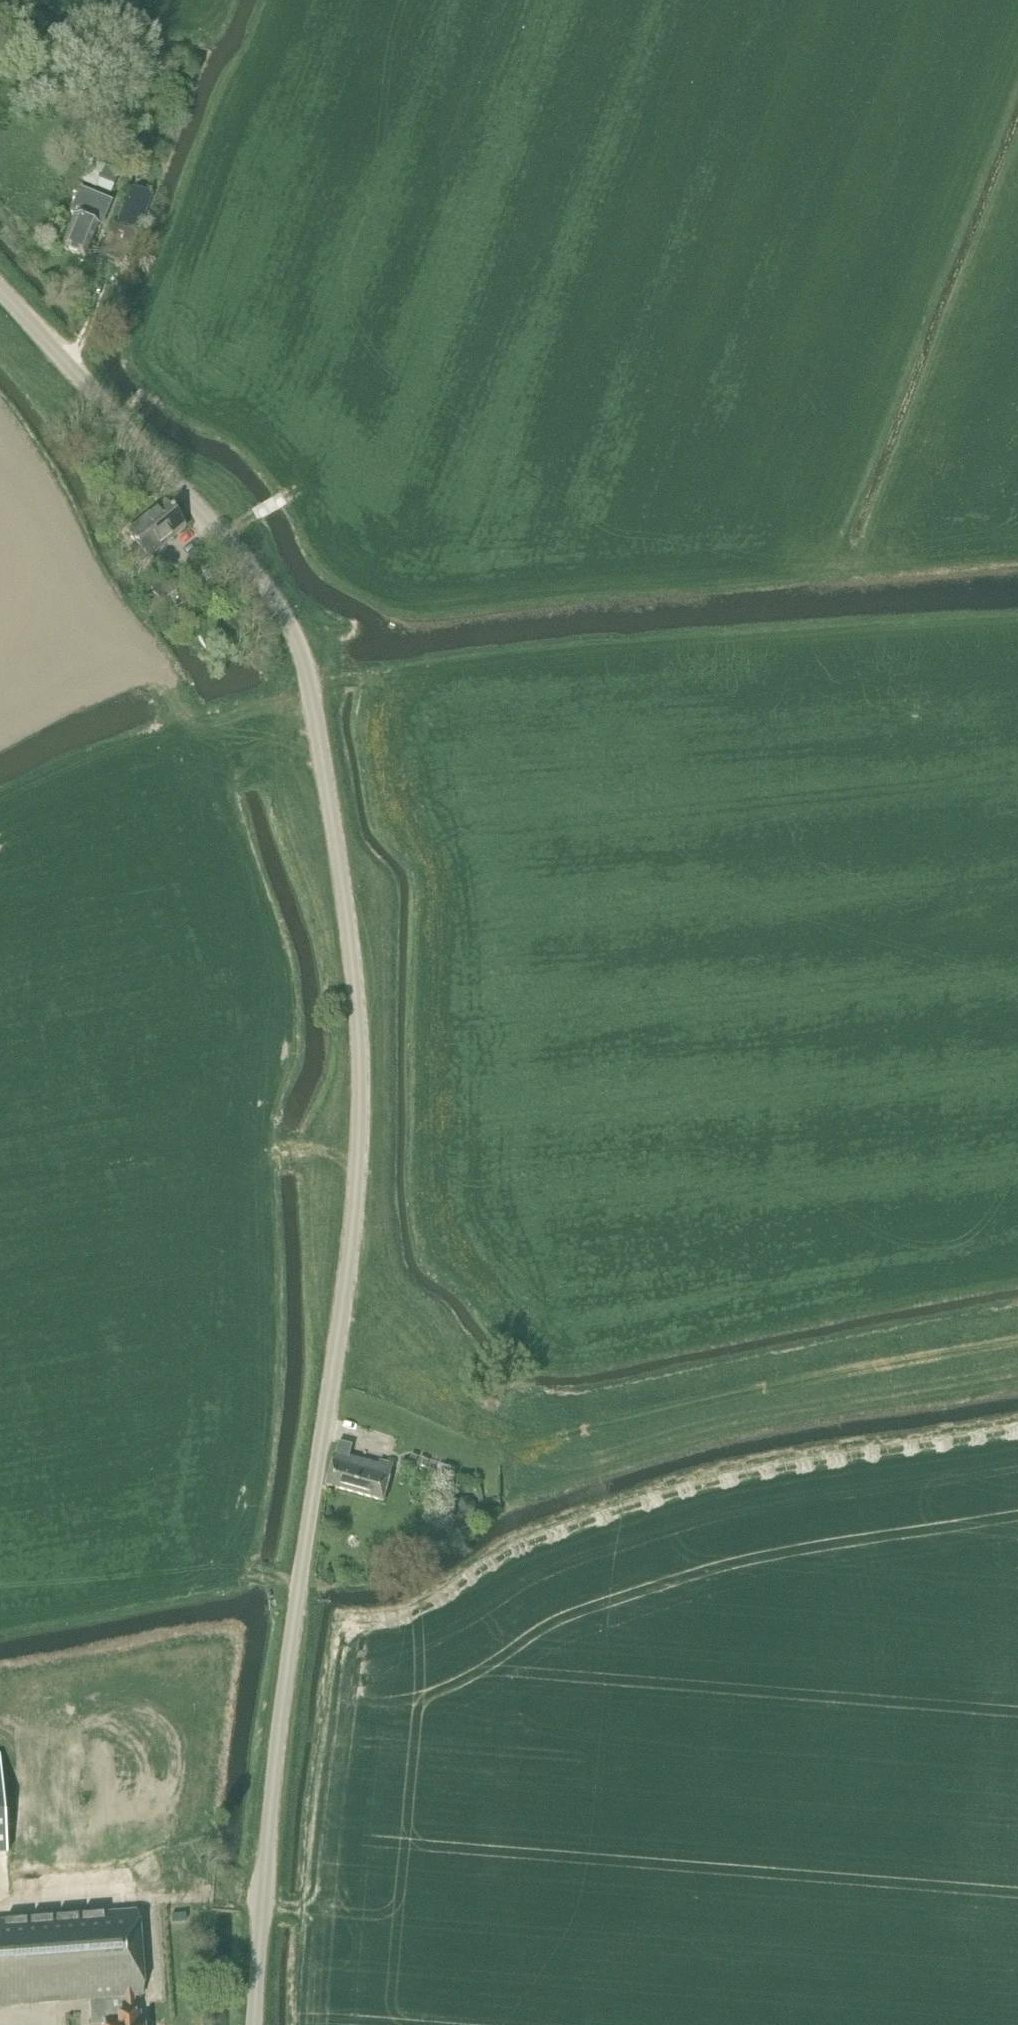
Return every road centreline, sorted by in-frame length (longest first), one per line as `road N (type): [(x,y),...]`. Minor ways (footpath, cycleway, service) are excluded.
road 1 (tertiary): [(253,2024),(286,1675),(355,1216),(361,1071),(345,902),(309,682),(273,597),(0,291)]
road 2 (track): [(333,1375),(505,1437),(543,1441)]

